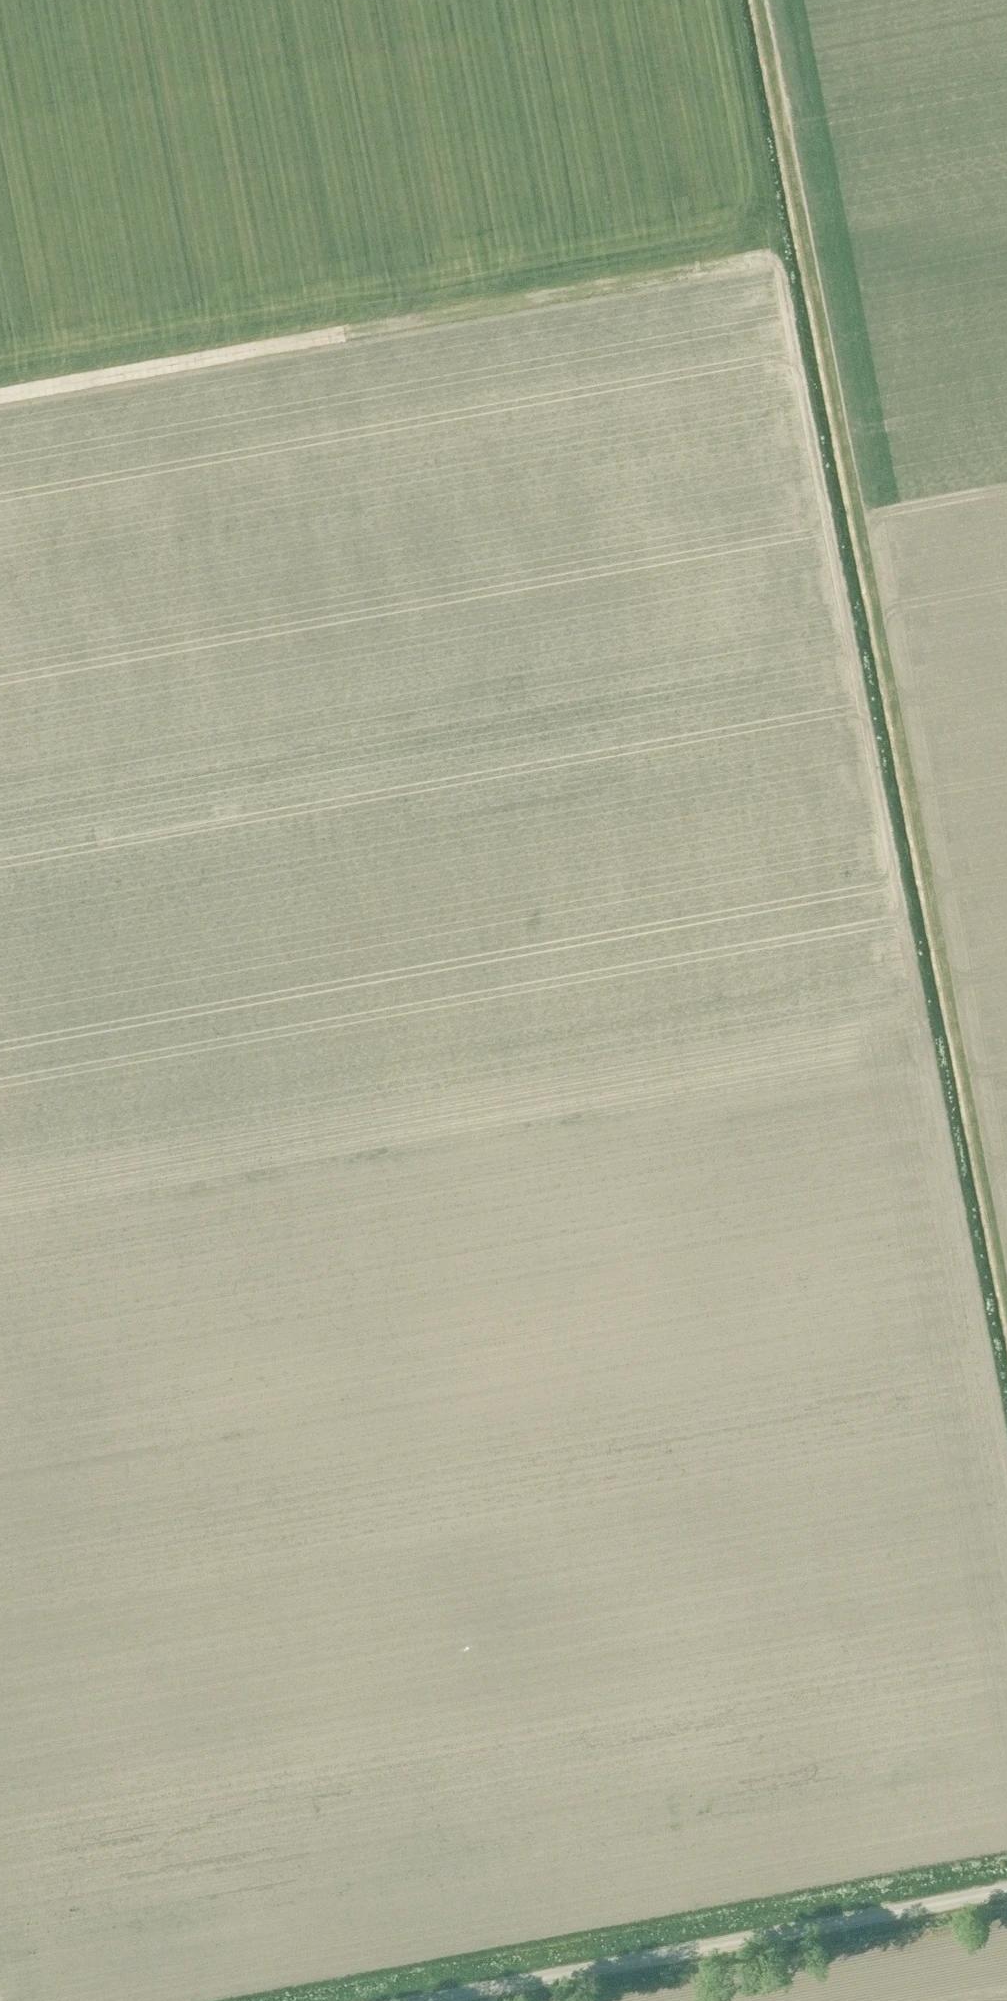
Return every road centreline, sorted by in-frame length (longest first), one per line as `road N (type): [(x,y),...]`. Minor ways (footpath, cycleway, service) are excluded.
road 1 (unclassified): [(428,2000),(1006,1890)]
road 2 (track): [(0,396),(344,334)]

